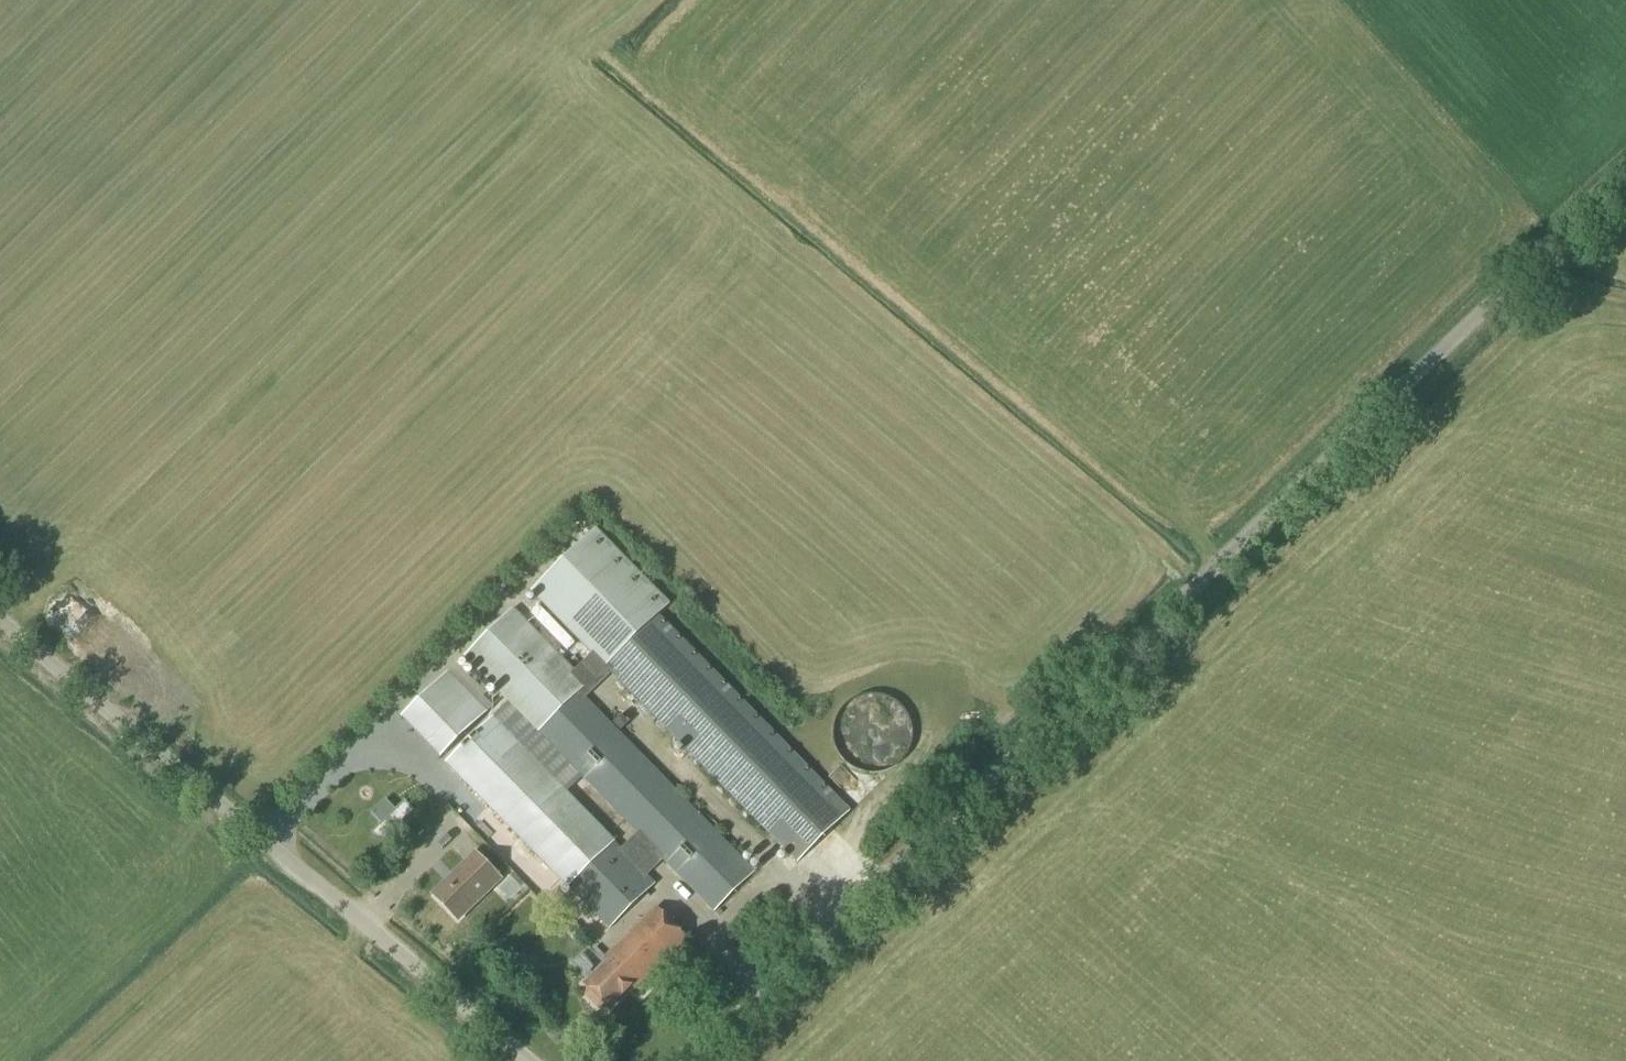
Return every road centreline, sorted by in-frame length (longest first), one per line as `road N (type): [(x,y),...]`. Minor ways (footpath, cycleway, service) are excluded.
road 1 (unclassified): [(691,1060),(1625,166)]
road 2 (unclassified): [(531,1060),(0,620)]

